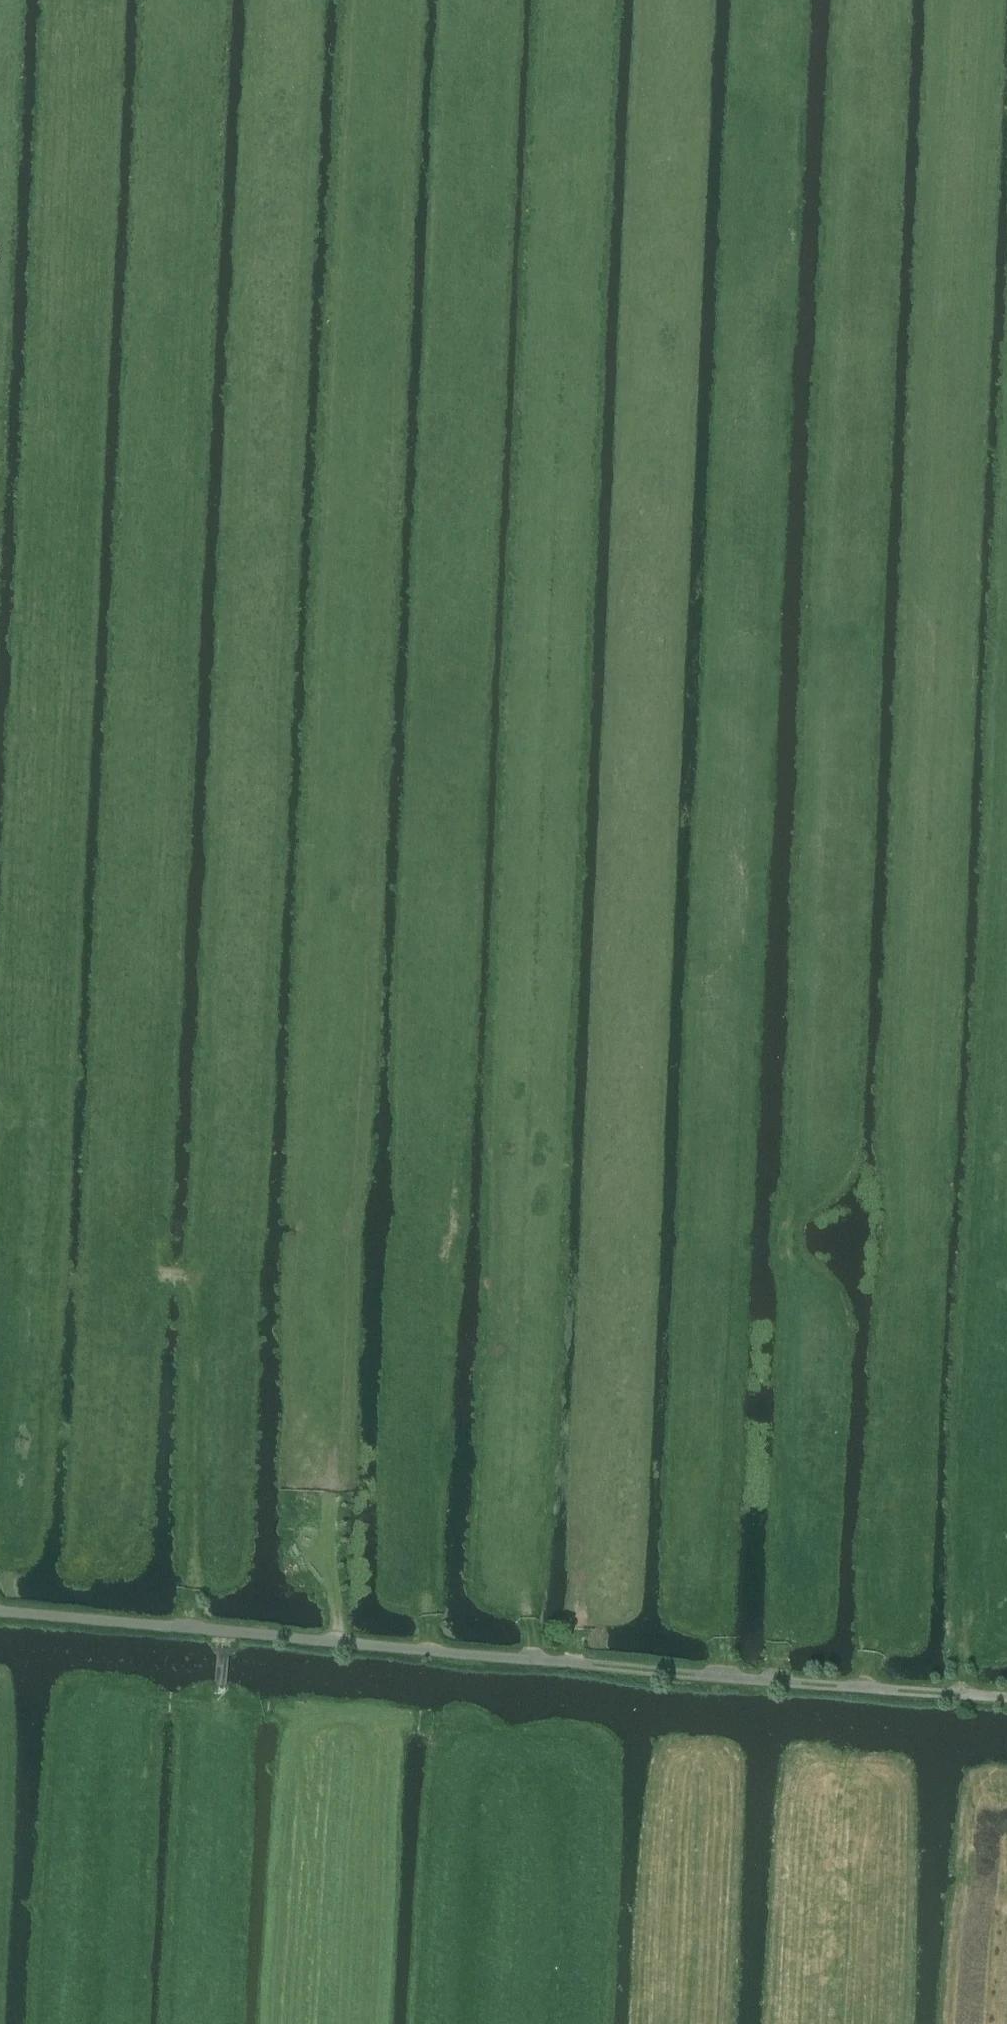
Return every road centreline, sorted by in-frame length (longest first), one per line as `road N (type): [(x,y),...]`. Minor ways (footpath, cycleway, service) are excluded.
road 1 (unclassified): [(0,1612),(1006,1702)]
road 2 (track): [(333,1642),(319,1480)]

